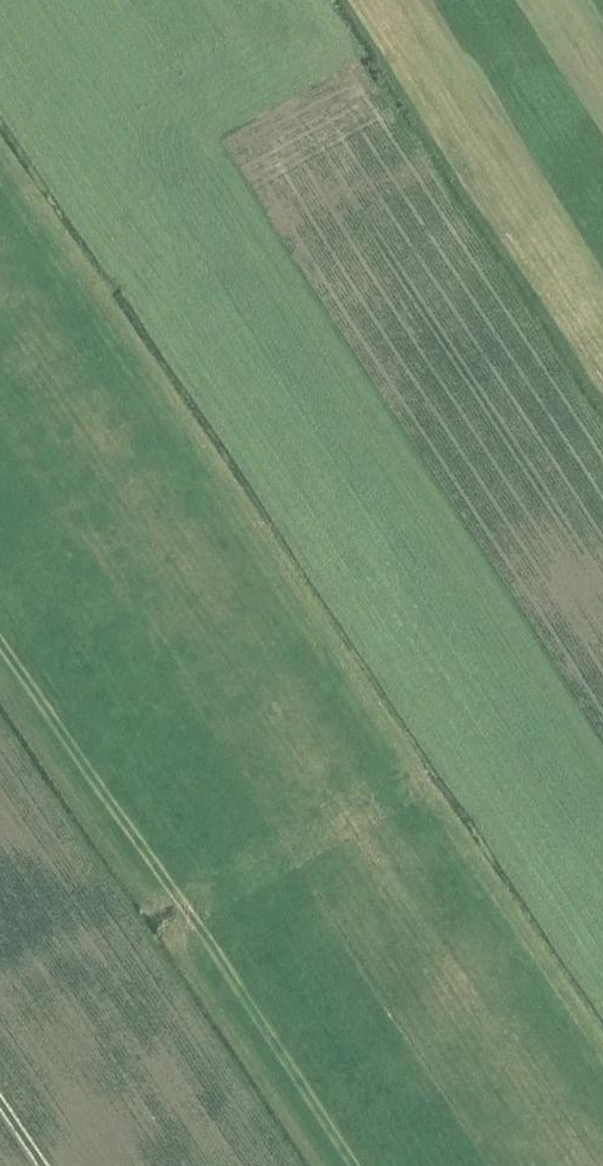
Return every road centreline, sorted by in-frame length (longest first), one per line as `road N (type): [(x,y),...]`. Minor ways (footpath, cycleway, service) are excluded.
road 1 (track): [(127,0),(602,750)]

